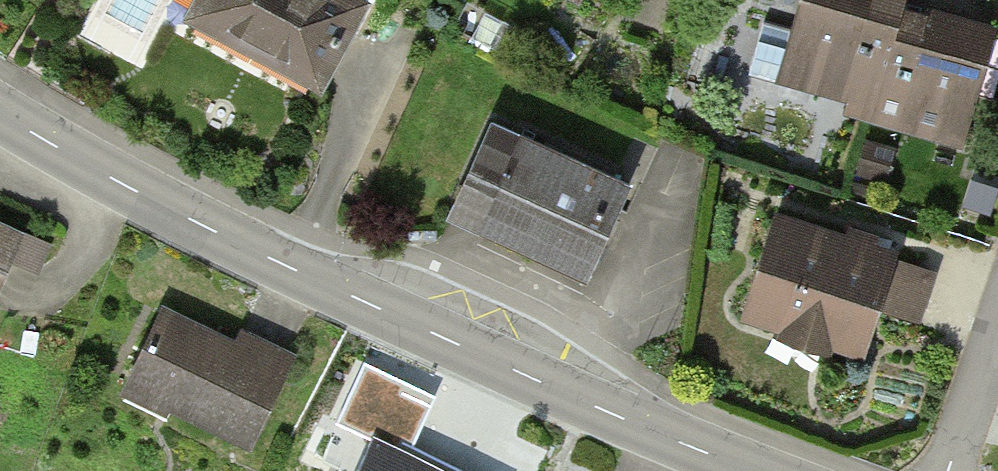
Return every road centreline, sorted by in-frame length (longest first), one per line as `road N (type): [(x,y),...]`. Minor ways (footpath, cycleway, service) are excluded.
road 1 (tertiary): [(749,470),(287,268),(0,113)]
road 2 (residential): [(997,325),(949,470)]

